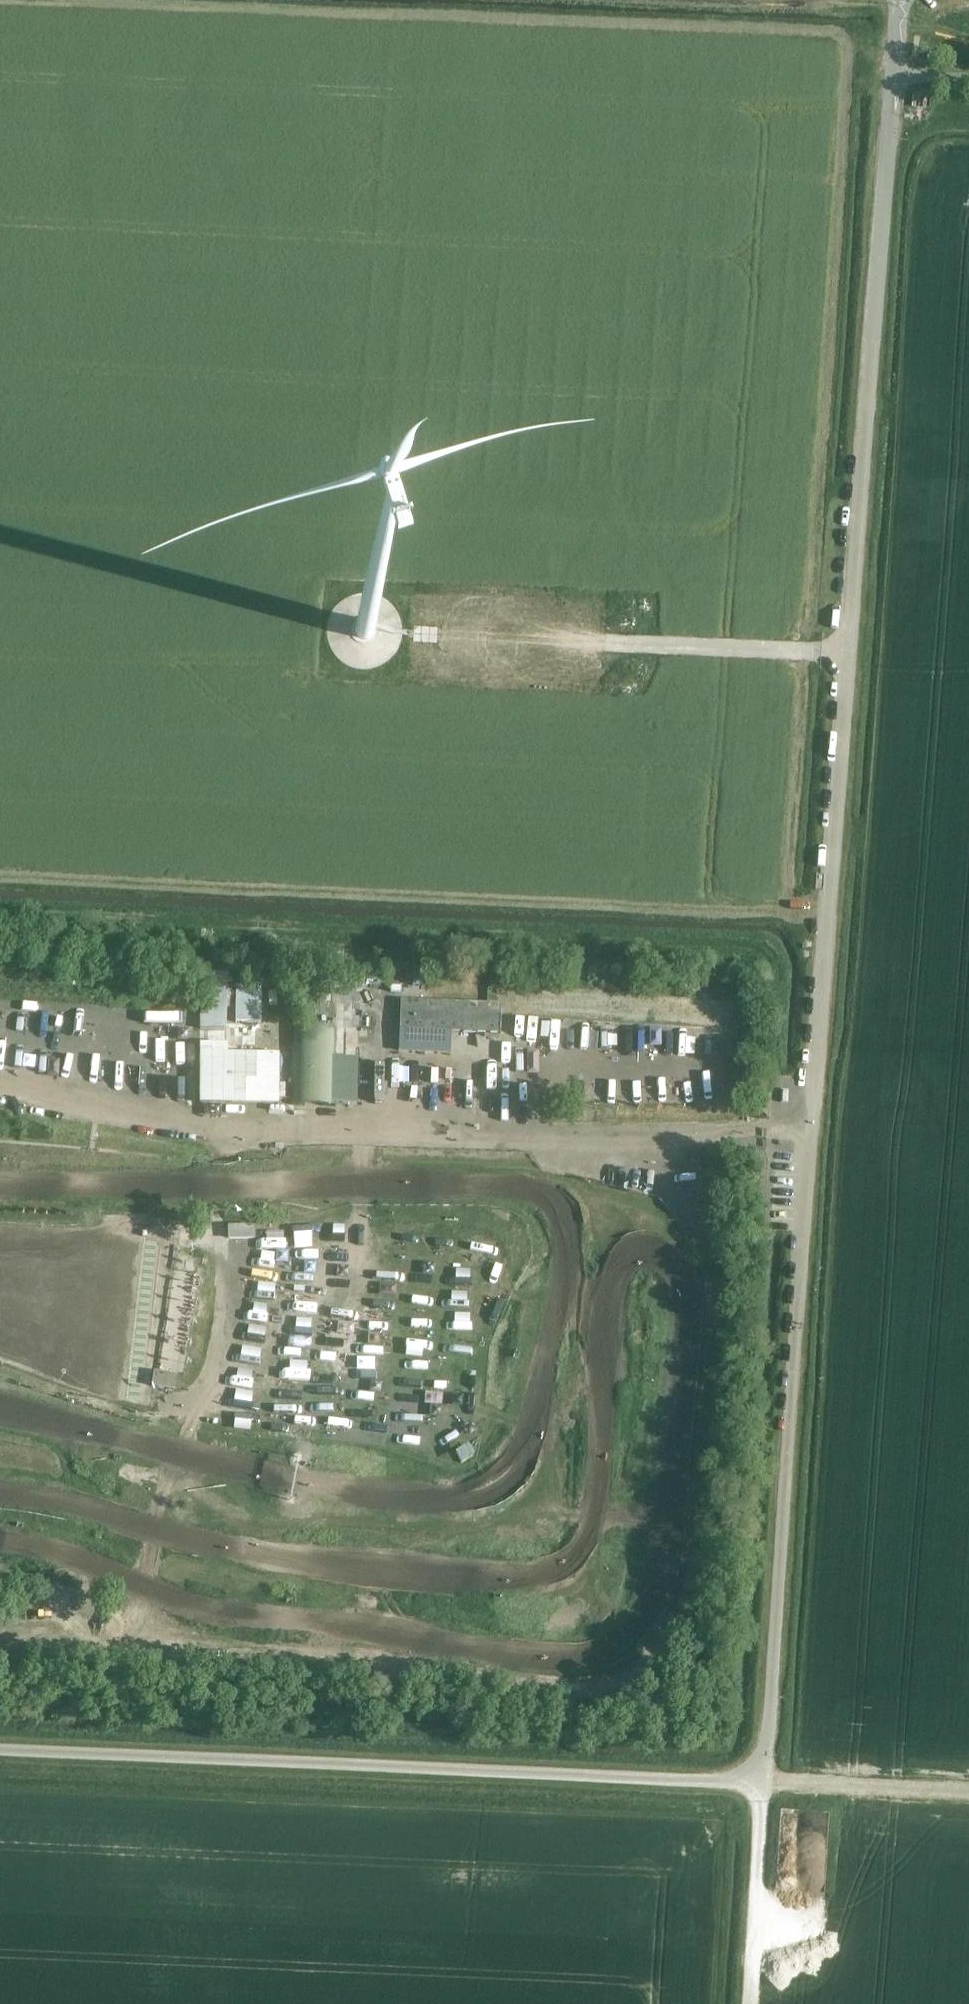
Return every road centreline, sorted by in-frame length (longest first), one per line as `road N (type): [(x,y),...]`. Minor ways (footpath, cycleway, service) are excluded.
road 1 (unclassified): [(0,1745),(756,1783),(798,1137),(902,0)]

